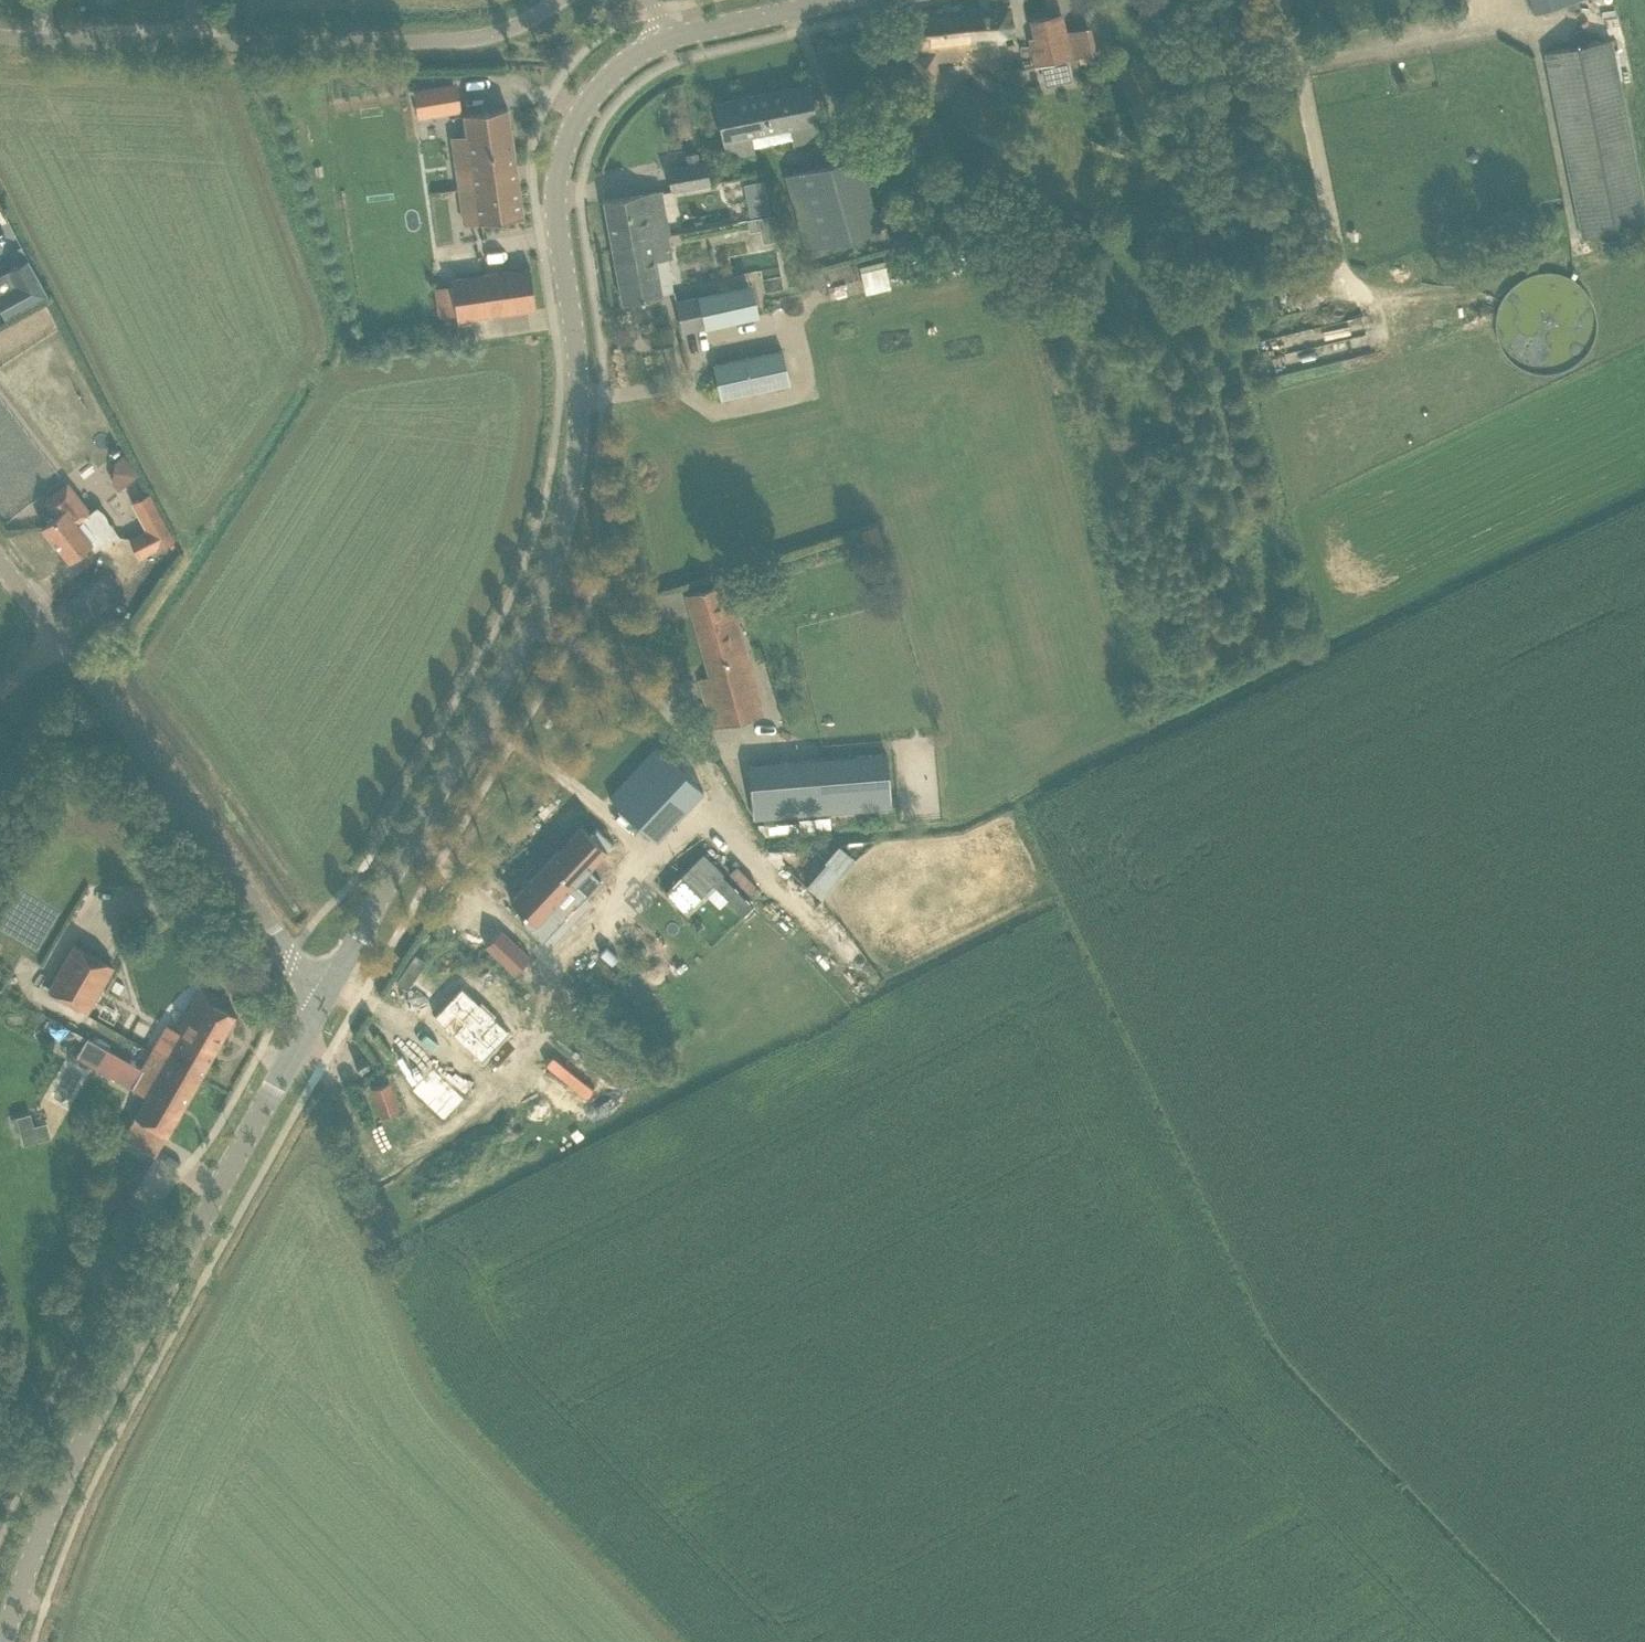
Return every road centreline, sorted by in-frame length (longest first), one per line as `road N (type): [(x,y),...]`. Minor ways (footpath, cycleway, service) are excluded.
road 1 (tertiary): [(329,988),(531,622),(577,451),(579,398),(556,201),(566,156),(600,83),(664,41)]
road 2 (tertiary): [(6,1641),(66,1478),(329,988)]
road 3 (unclassified): [(0,41),(166,52),(435,40),(498,33),(551,0)]
road 4 (tertiary): [(329,988),(290,957),(108,694),(0,559)]
road 5 (tertiary): [(664,41),(826,0)]

